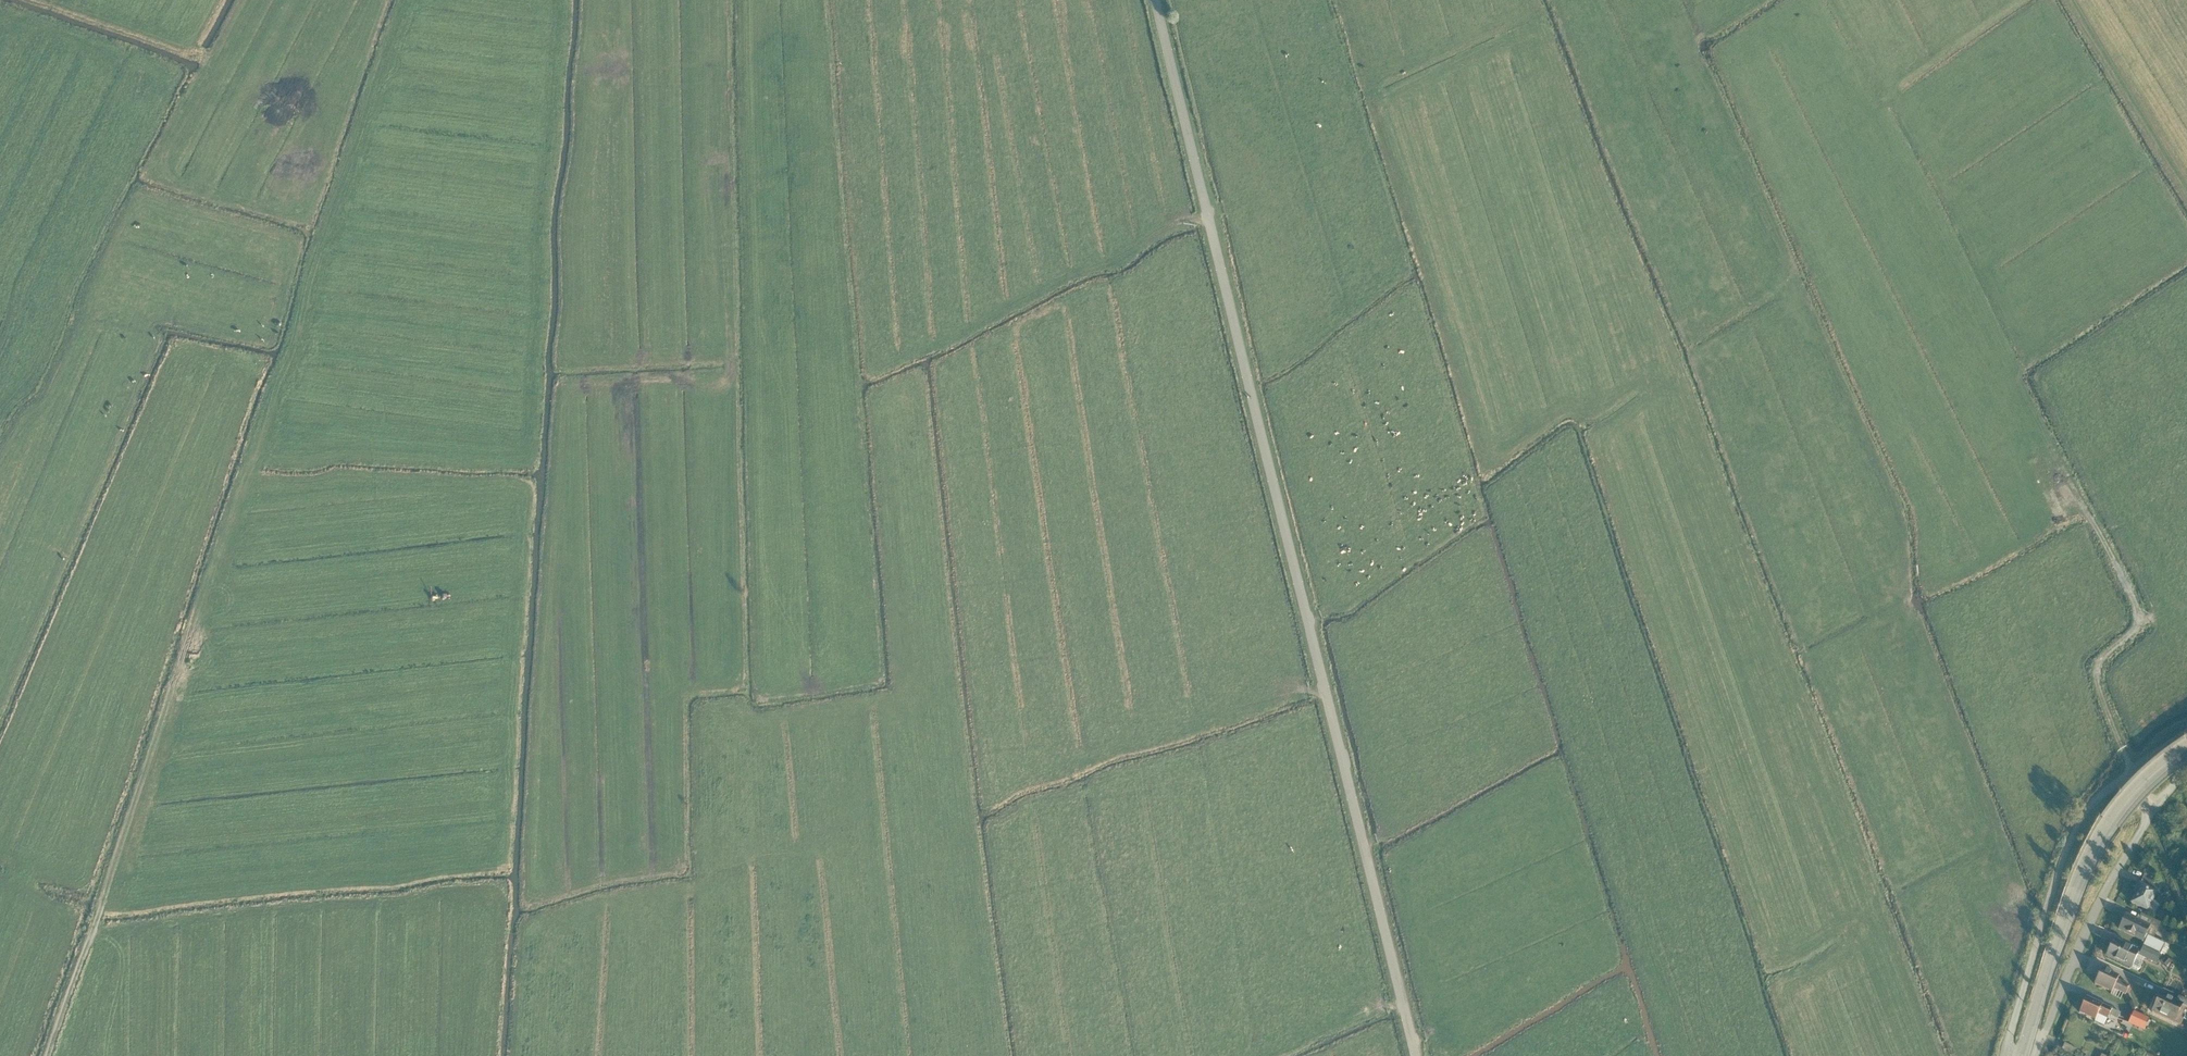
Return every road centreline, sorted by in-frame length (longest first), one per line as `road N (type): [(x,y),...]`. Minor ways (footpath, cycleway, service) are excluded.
road 1 (unclassified): [(1151,0),(1411,1055)]
road 2 (track): [(2005,1055),(2081,820),(2129,766),(2186,729)]
road 3 (tertiary): [(2186,753),(2106,833),(2071,904),(2022,1055)]
road 4 (residential): [(2154,816),(2112,883),(2037,1055)]

